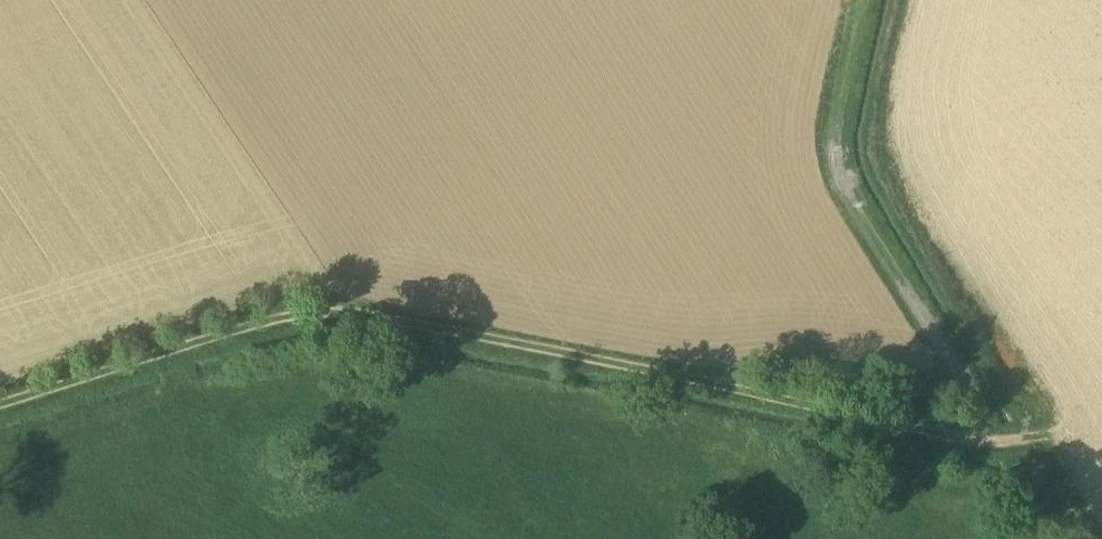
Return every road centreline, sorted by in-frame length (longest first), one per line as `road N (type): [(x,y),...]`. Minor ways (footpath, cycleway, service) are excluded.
road 1 (track): [(0,401),(298,313),(359,312),(977,439),(1035,434)]

